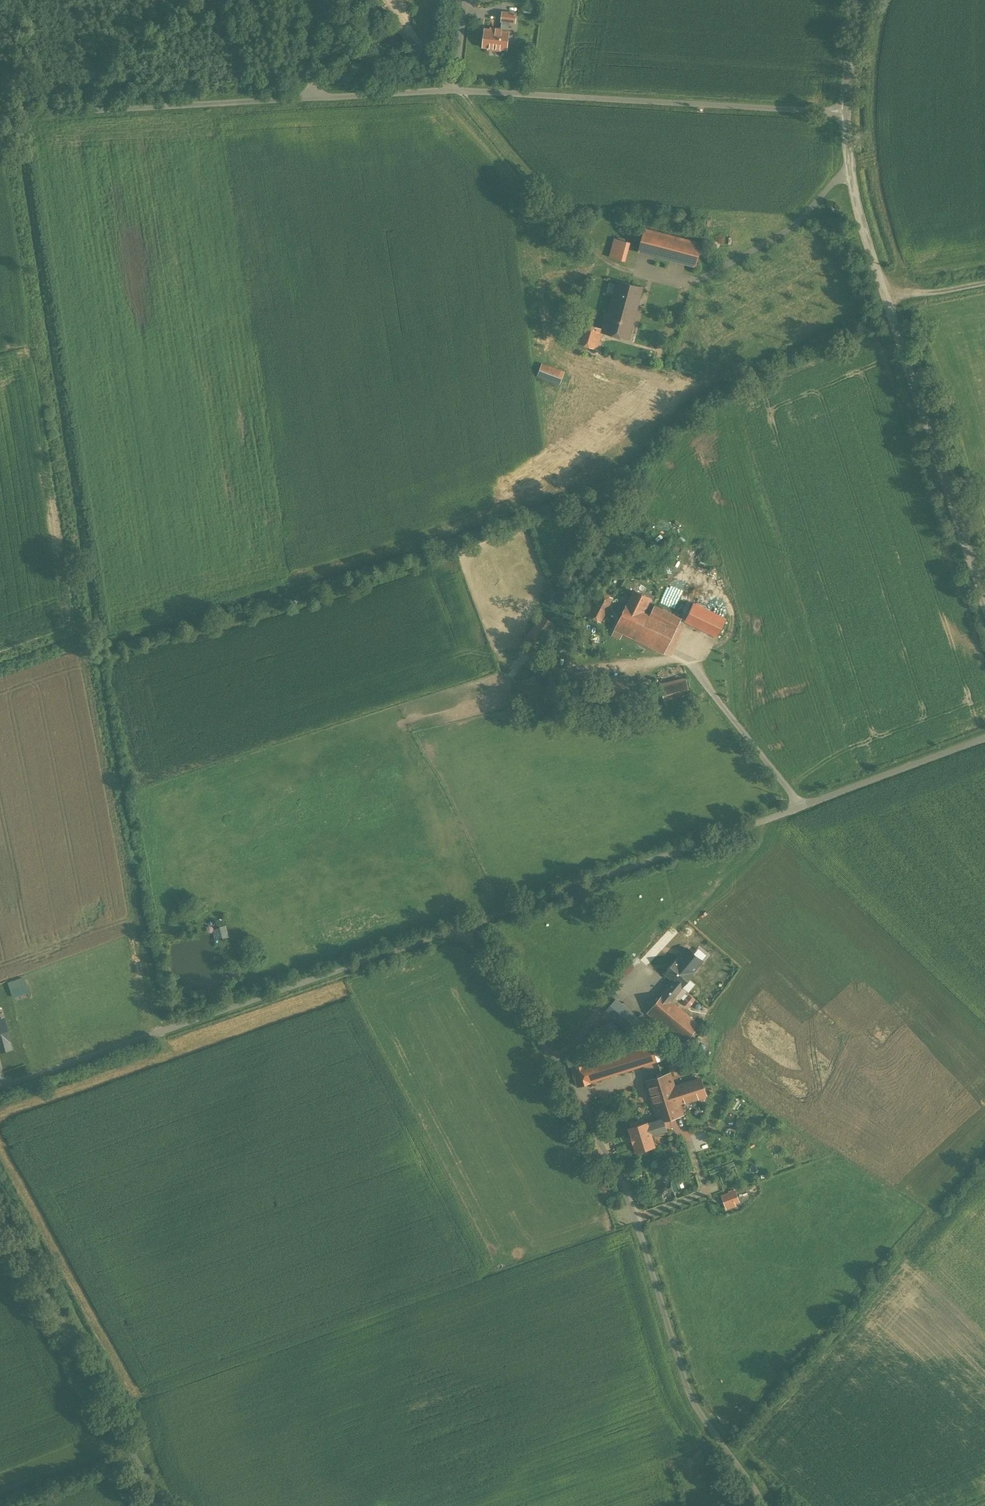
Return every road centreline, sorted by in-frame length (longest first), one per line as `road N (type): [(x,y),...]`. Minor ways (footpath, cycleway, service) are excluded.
road 1 (unclassified): [(764,1505),(696,1411),(637,1219),(595,1129),(462,925)]
road 2 (unclassified): [(462,925),(984,735)]
road 3 (unclassified): [(313,98),(457,90),(844,113)]
road 4 (unclassified): [(844,113),(862,228),(984,604)]
road 5 (unclassified): [(0,1086),(462,925)]
road 6 (unclassified): [(0,1217),(156,1505)]
road 7 (unclassified): [(0,115),(313,98)]

